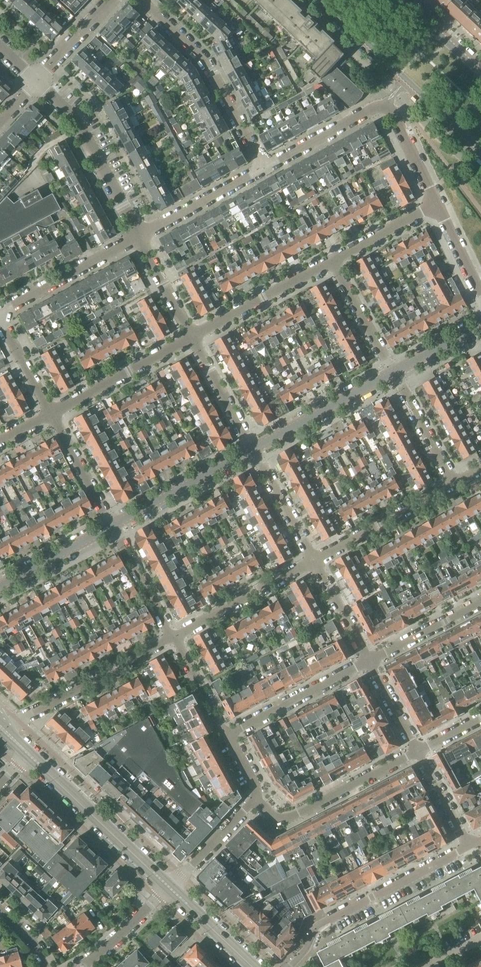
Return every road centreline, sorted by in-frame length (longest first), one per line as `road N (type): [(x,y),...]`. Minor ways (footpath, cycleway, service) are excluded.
road 1 (residential): [(438,204),(385,101),(263,168)]
road 2 (tertiary): [(320,0),(480,151)]
road 3 (residential): [(468,845),(329,923),(290,966)]
road 4 (residential): [(142,0),(200,53),(263,168)]
road 5 (secondary): [(168,886),(28,754)]
road 6 (residential): [(172,638),(10,736)]
road 7 (residential): [(138,237),(74,117),(37,82)]
road 8 (residential): [(260,795),(275,817),(290,819),(416,752)]
road 9 (residential): [(313,562),(454,483)]
road 10 (residential): [(191,339),(333,262)]
road 11 (tertiary): [(252,450),(394,374)]
road 12 (tertiary): [(111,527),(252,450)]
road 13 (residential): [(172,638),(313,562)]
road 14 (residential): [(51,414),(191,339)]
road 15 (residential): [(138,237),(0,314)]
road 16 (residential): [(229,734),(368,662)]
road 17 (residential): [(263,168),(138,237)]
road 18 (residential): [(168,886),(260,795)]
road 19 (residential): [(111,527),(51,414)]
road 20 (residential): [(394,374),(333,262)]
road 21 (residential): [(313,562),(252,450)]
road 22 (residential): [(368,662),(480,602)]
road 23 (residential): [(111,527),(172,638)]
road 24 (residential): [(191,339),(252,450)]
road 25 (tertiary): [(0,587),(111,527)]
road 26 (residential): [(454,483),(394,374)]
road 27 (residential): [(333,262),(438,204)]

